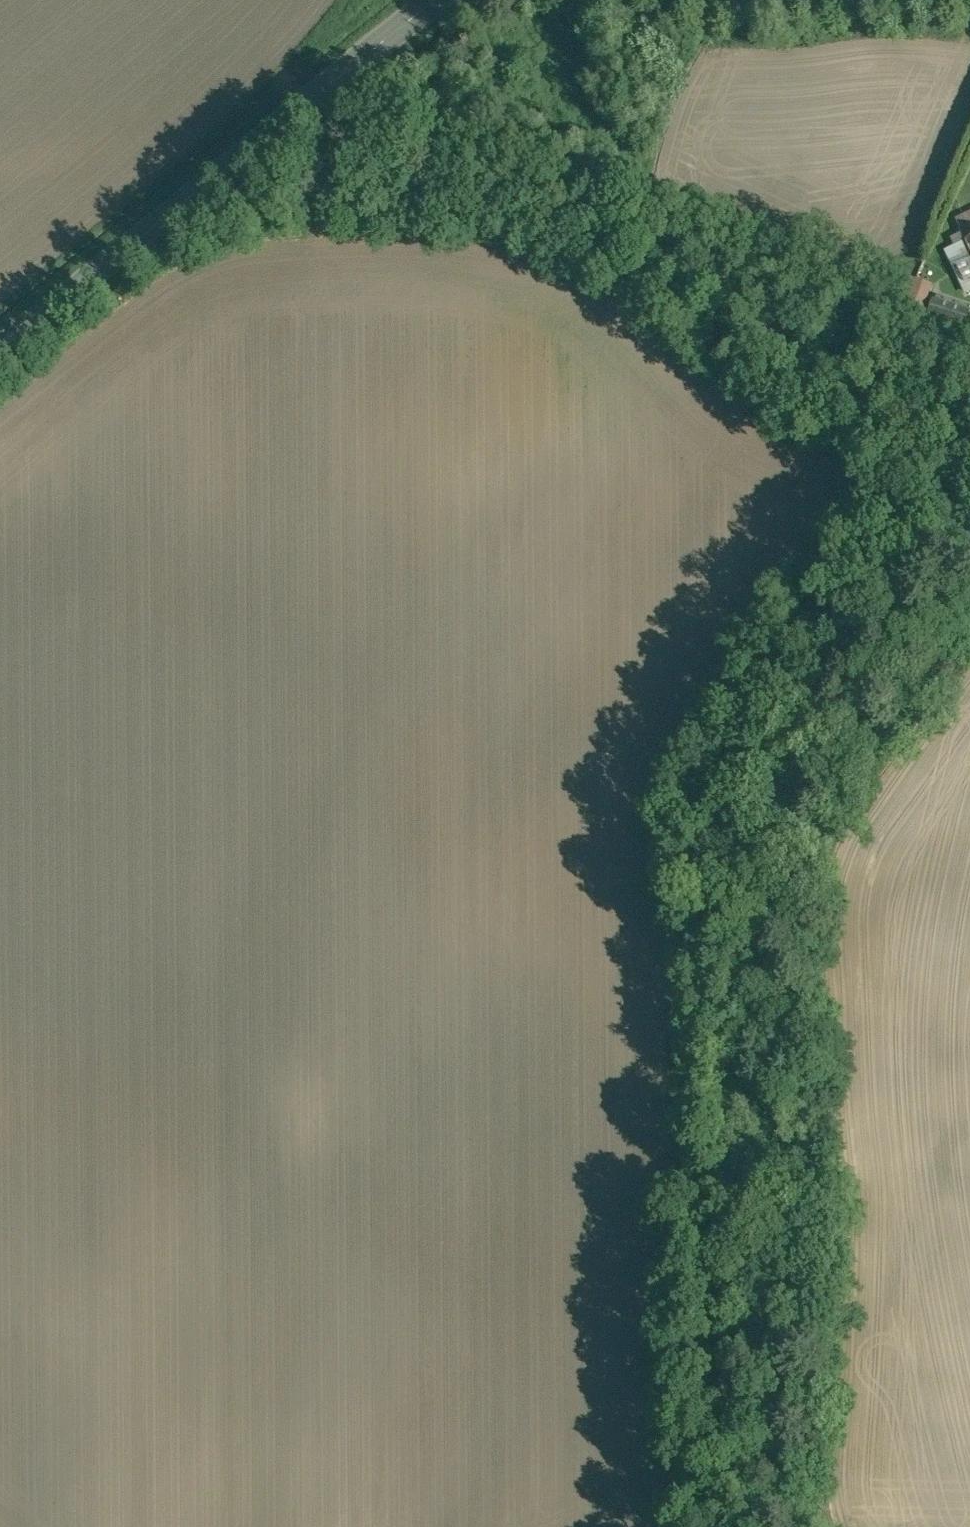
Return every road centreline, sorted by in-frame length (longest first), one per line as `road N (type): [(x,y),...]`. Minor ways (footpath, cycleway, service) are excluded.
road 1 (secondary): [(0,351),(436,0)]

